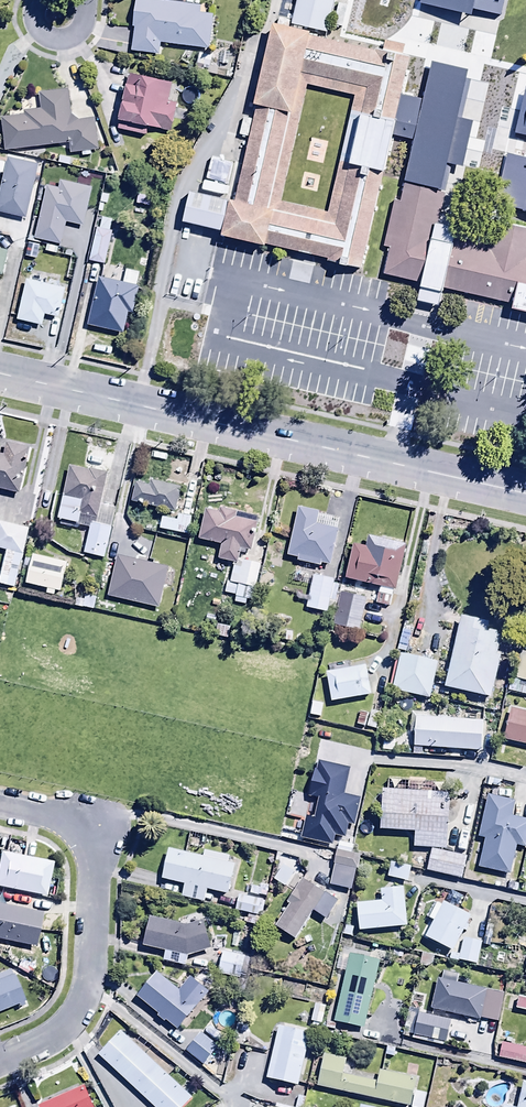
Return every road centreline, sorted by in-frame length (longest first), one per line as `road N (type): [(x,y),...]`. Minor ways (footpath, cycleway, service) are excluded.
road 1 (tertiary): [(0,373),(525,494)]
road 2 (residential): [(0,1057),(79,1006),(89,975),(95,817),(0,797)]

